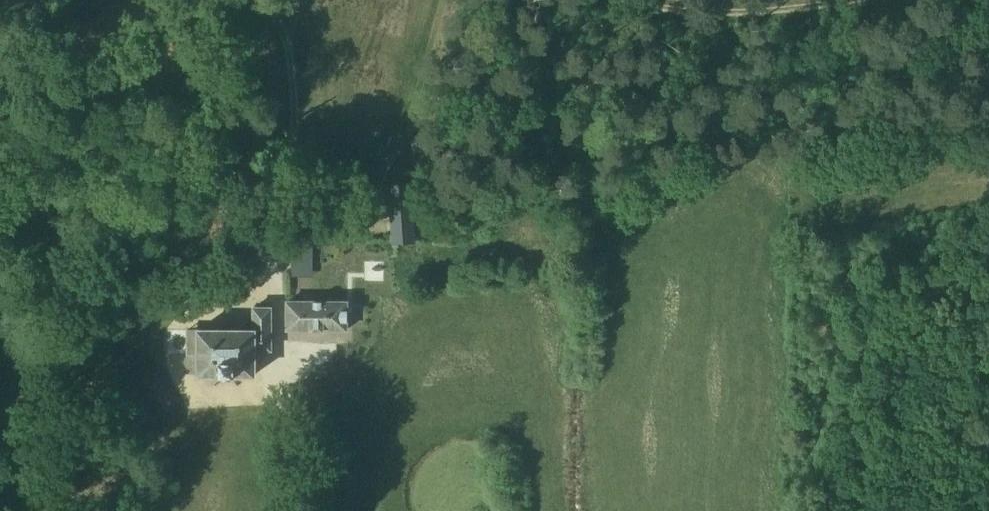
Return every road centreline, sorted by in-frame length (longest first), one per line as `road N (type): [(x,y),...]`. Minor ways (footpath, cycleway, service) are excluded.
road 1 (track): [(285,378),(274,234),(293,132),(290,53),(258,0)]
road 2 (track): [(649,0),(754,14),(842,0)]

